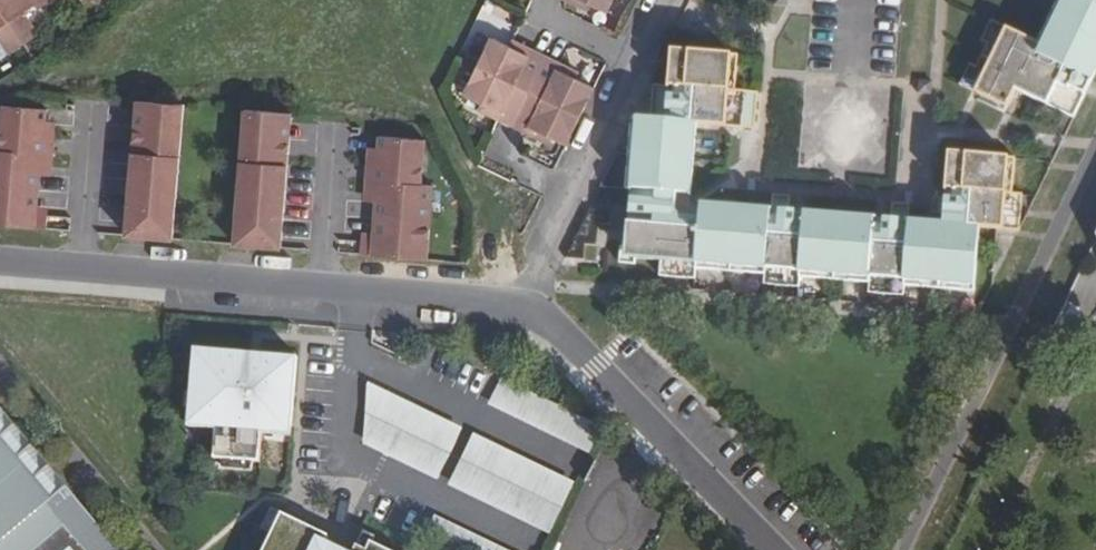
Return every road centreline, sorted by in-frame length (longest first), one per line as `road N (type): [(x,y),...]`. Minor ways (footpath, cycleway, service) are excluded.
road 1 (residential): [(527,306),(0,264)]
road 2 (residential): [(776,549),(527,306)]
road 3 (residential): [(576,198),(636,68)]

